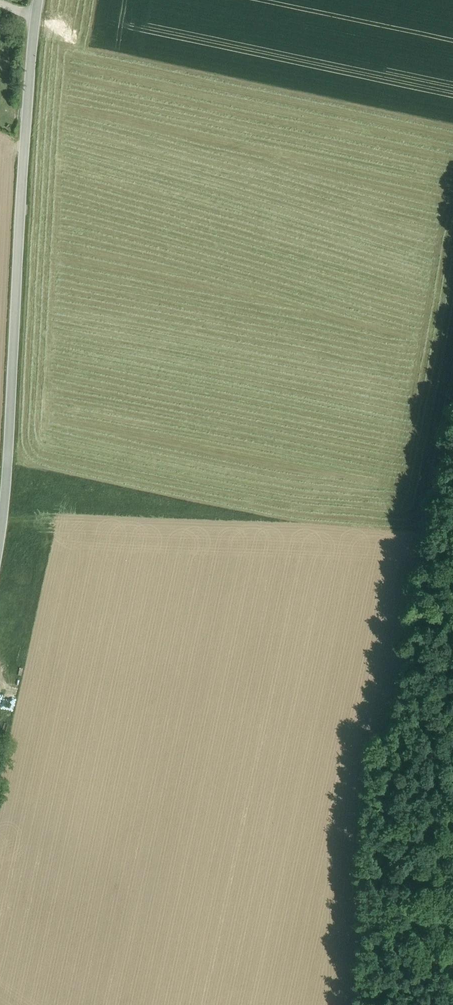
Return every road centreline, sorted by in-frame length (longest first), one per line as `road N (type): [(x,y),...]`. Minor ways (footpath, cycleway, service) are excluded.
road 1 (tertiary): [(0,546),(38,0)]

